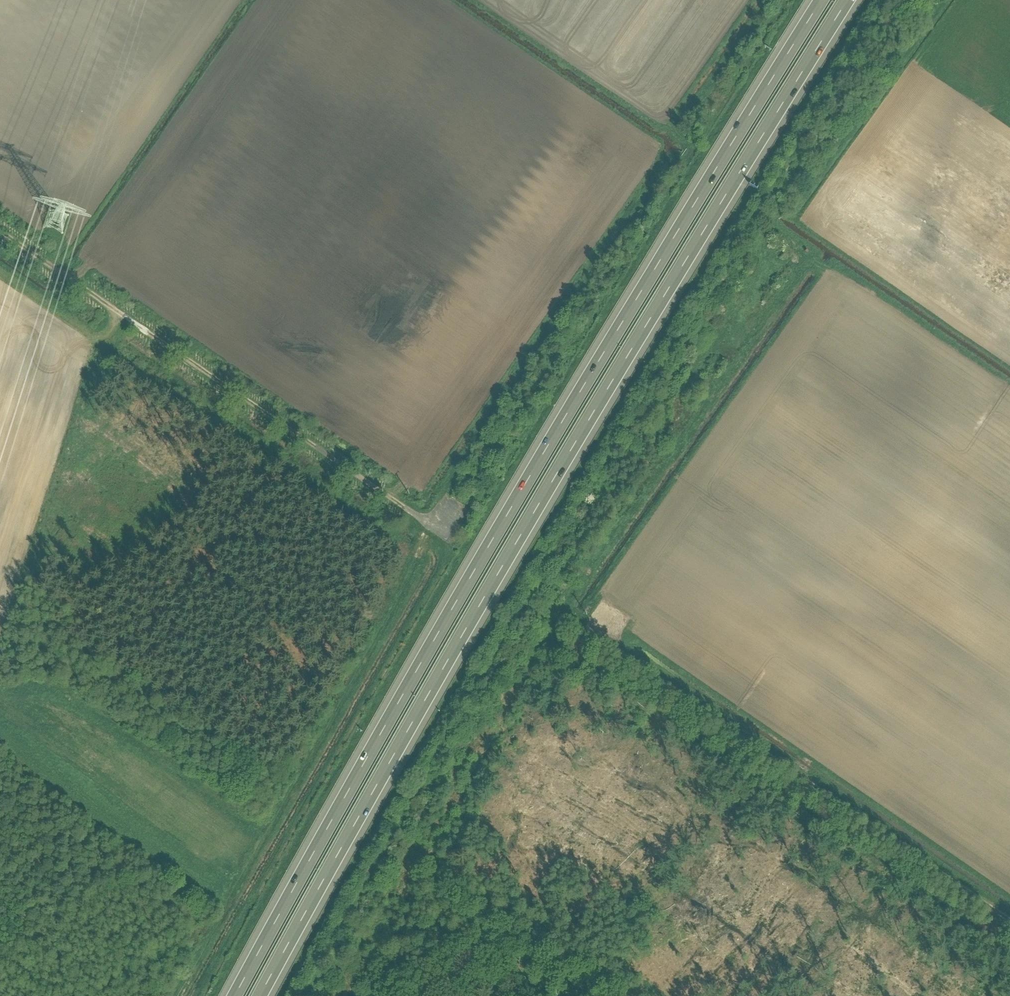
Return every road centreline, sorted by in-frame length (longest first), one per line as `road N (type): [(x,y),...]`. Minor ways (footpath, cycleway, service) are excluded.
road 1 (motorway): [(259,995),(408,728),(848,0)]
road 2 (motorway): [(823,0),(531,477),(237,995)]
road 3 (track): [(0,234),(438,532)]
road 4 (track): [(1009,920),(599,639)]

